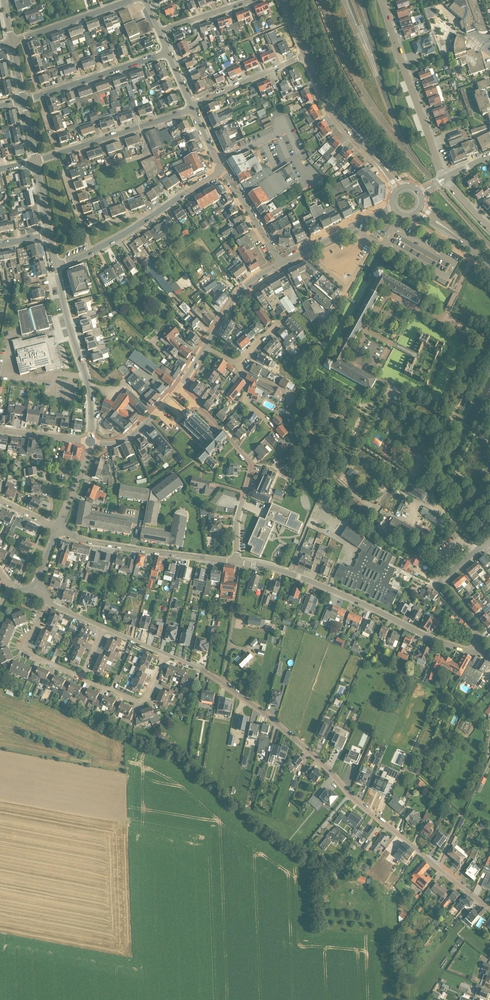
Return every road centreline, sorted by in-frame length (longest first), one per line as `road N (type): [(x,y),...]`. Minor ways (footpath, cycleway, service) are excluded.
road 1 (residential): [(489,910),(224,684)]
road 2 (residential): [(477,652),(291,574),(236,563)]
road 3 (residential): [(236,563),(250,463),(179,388)]
road 4 (residential): [(447,178),(381,0)]
road 5 (residential): [(236,563),(96,544),(58,528)]
road 6 (residential): [(91,442),(87,378),(56,267)]
road 7 (tertiary): [(401,190),(338,121),(307,55)]
road 8 (residential): [(91,252),(219,169)]
road 9 (residential): [(60,153),(191,106)]
road 10 (residential): [(40,97),(168,53)]
road 11 (residential): [(477,652),(476,631),(440,585),(480,549)]
road 12 (residential): [(307,55),(191,106)]

